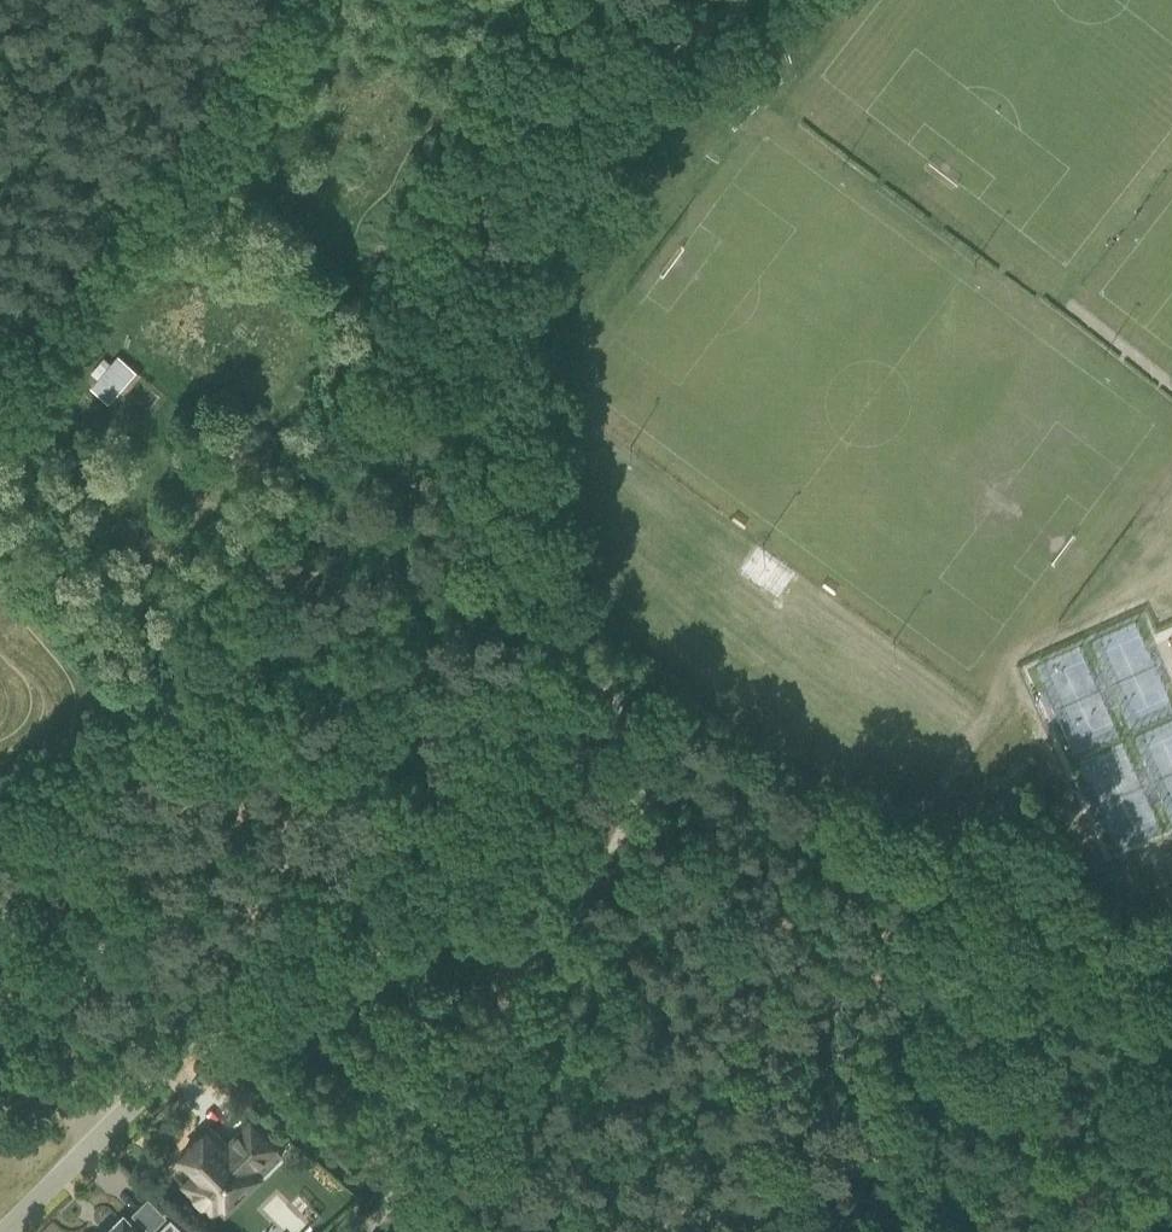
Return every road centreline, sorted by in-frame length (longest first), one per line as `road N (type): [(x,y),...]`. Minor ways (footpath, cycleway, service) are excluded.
road 1 (unclassified): [(368,1231),(672,790),(712,792),(1171,949)]
road 2 (track): [(672,790),(607,702),(567,621),(525,502),(513,387),(545,250),(609,140),(643,97),(755,0)]
road 3 (residential): [(7,1231),(212,1042)]

